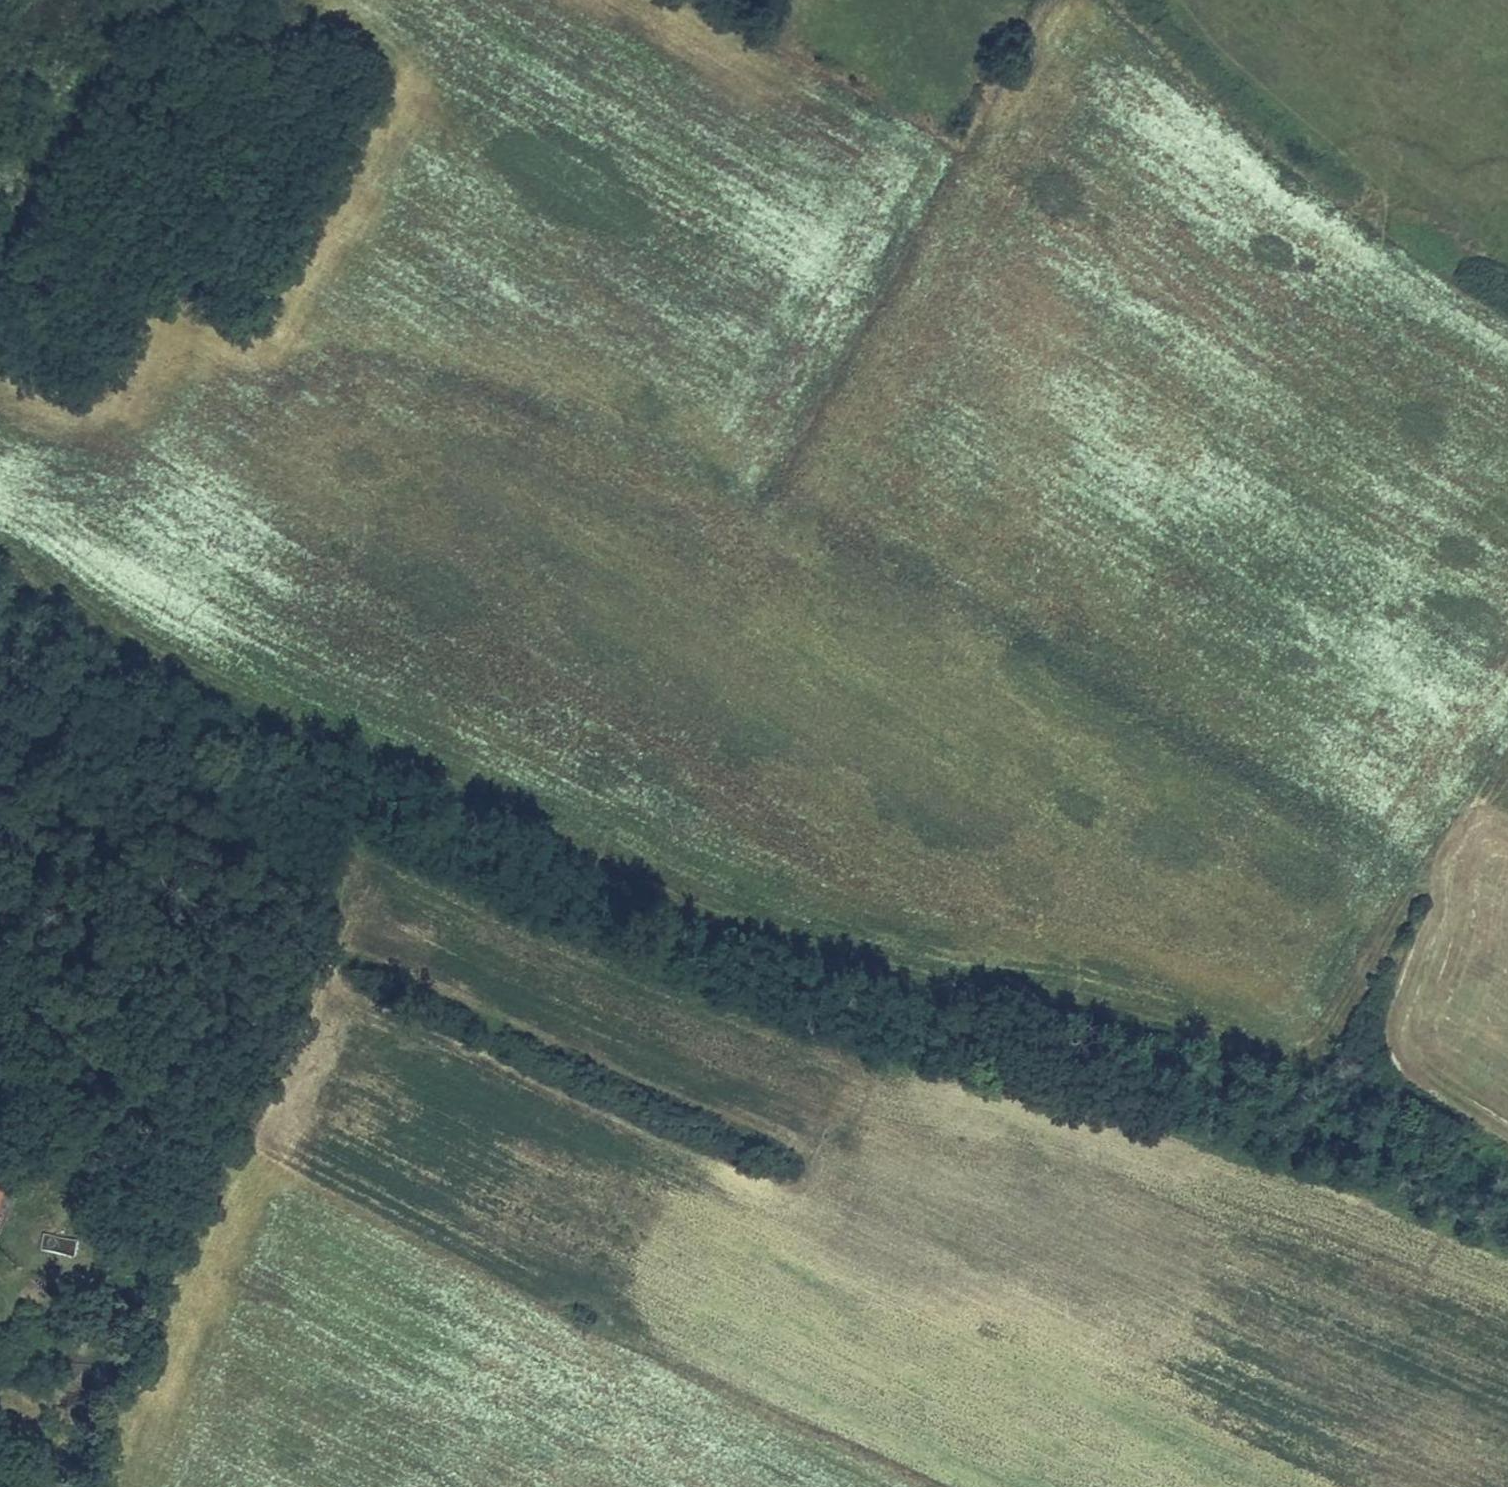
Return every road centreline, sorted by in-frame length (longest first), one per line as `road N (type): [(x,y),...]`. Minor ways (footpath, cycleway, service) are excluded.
road 1 (track): [(0,544),(189,663),(737,921),(901,972),(1211,1033),(1320,1042),(1350,1019),(1417,891),(1442,888),(1449,912),(1413,1020),(1426,1067),(1453,1094),(1507,1123)]

